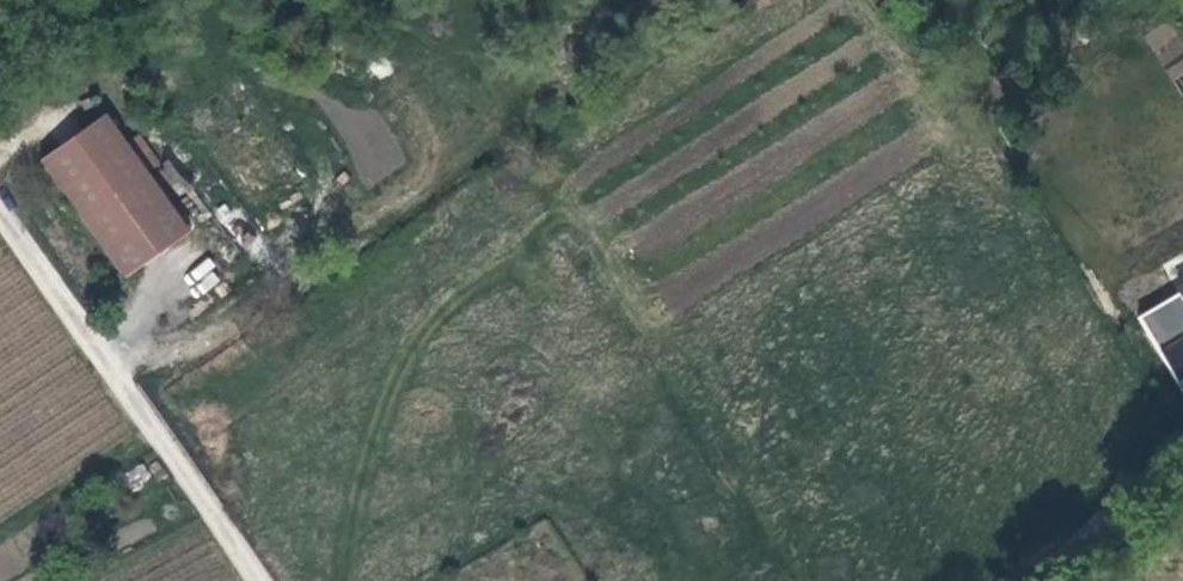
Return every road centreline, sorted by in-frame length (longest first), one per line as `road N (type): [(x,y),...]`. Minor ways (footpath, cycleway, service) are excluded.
road 1 (unclassified): [(262,580),(0,195)]
road 2 (unclassified): [(1049,580),(1182,480)]

